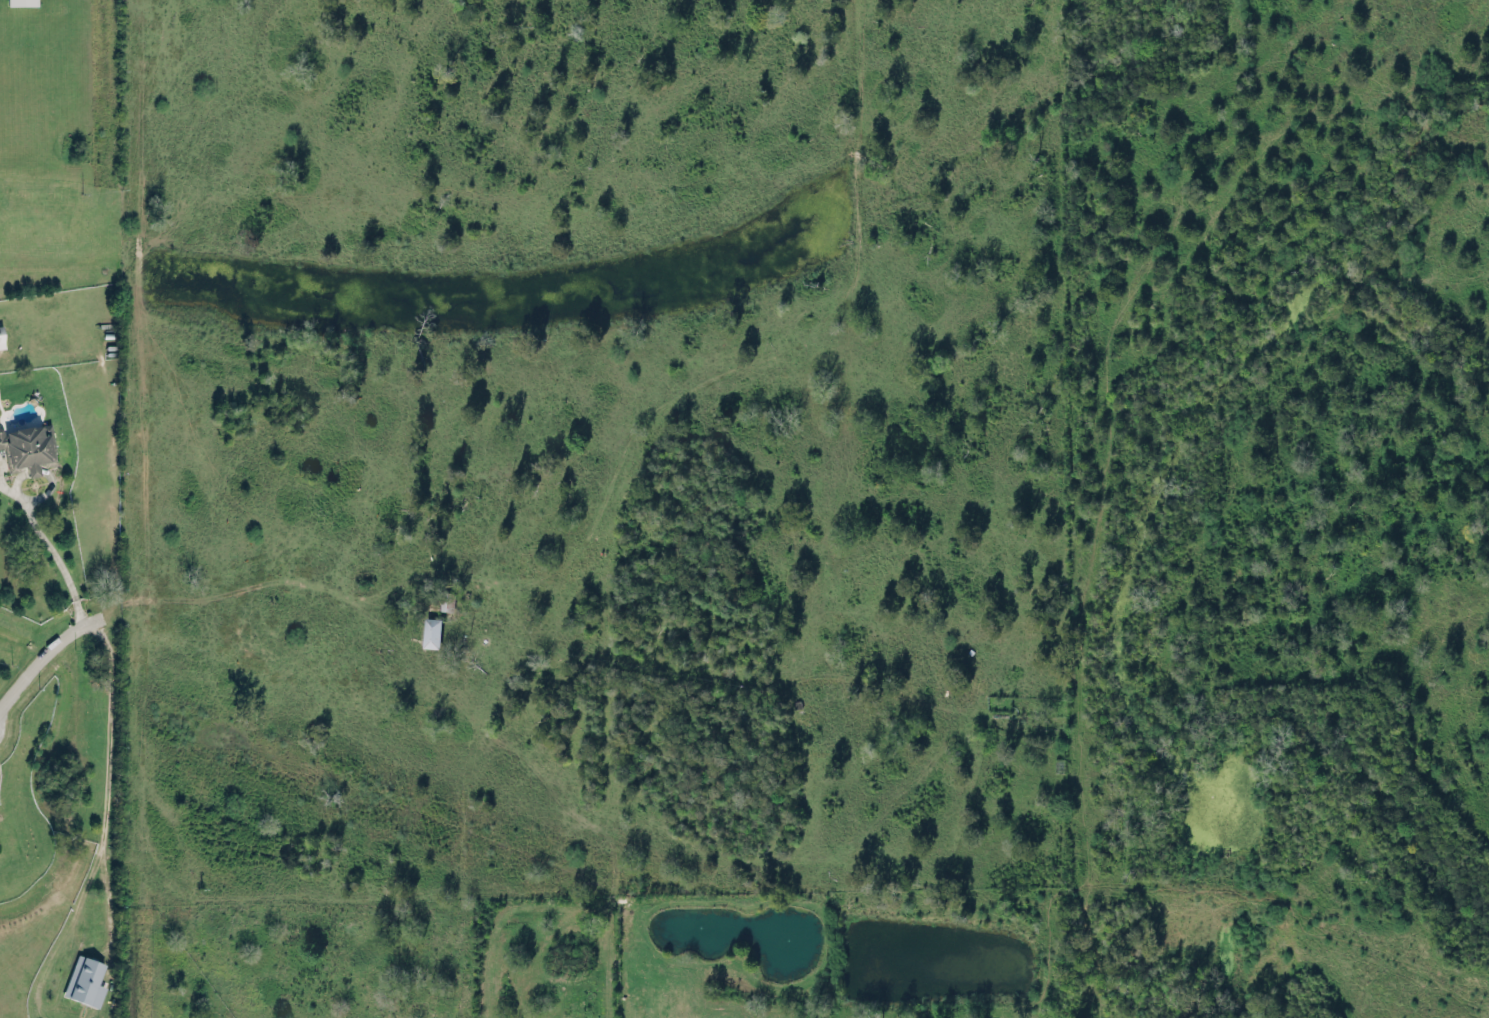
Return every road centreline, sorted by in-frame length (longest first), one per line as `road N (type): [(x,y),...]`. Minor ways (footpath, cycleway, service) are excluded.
road 1 (residential): [(98,616),(58,638),(0,703)]

